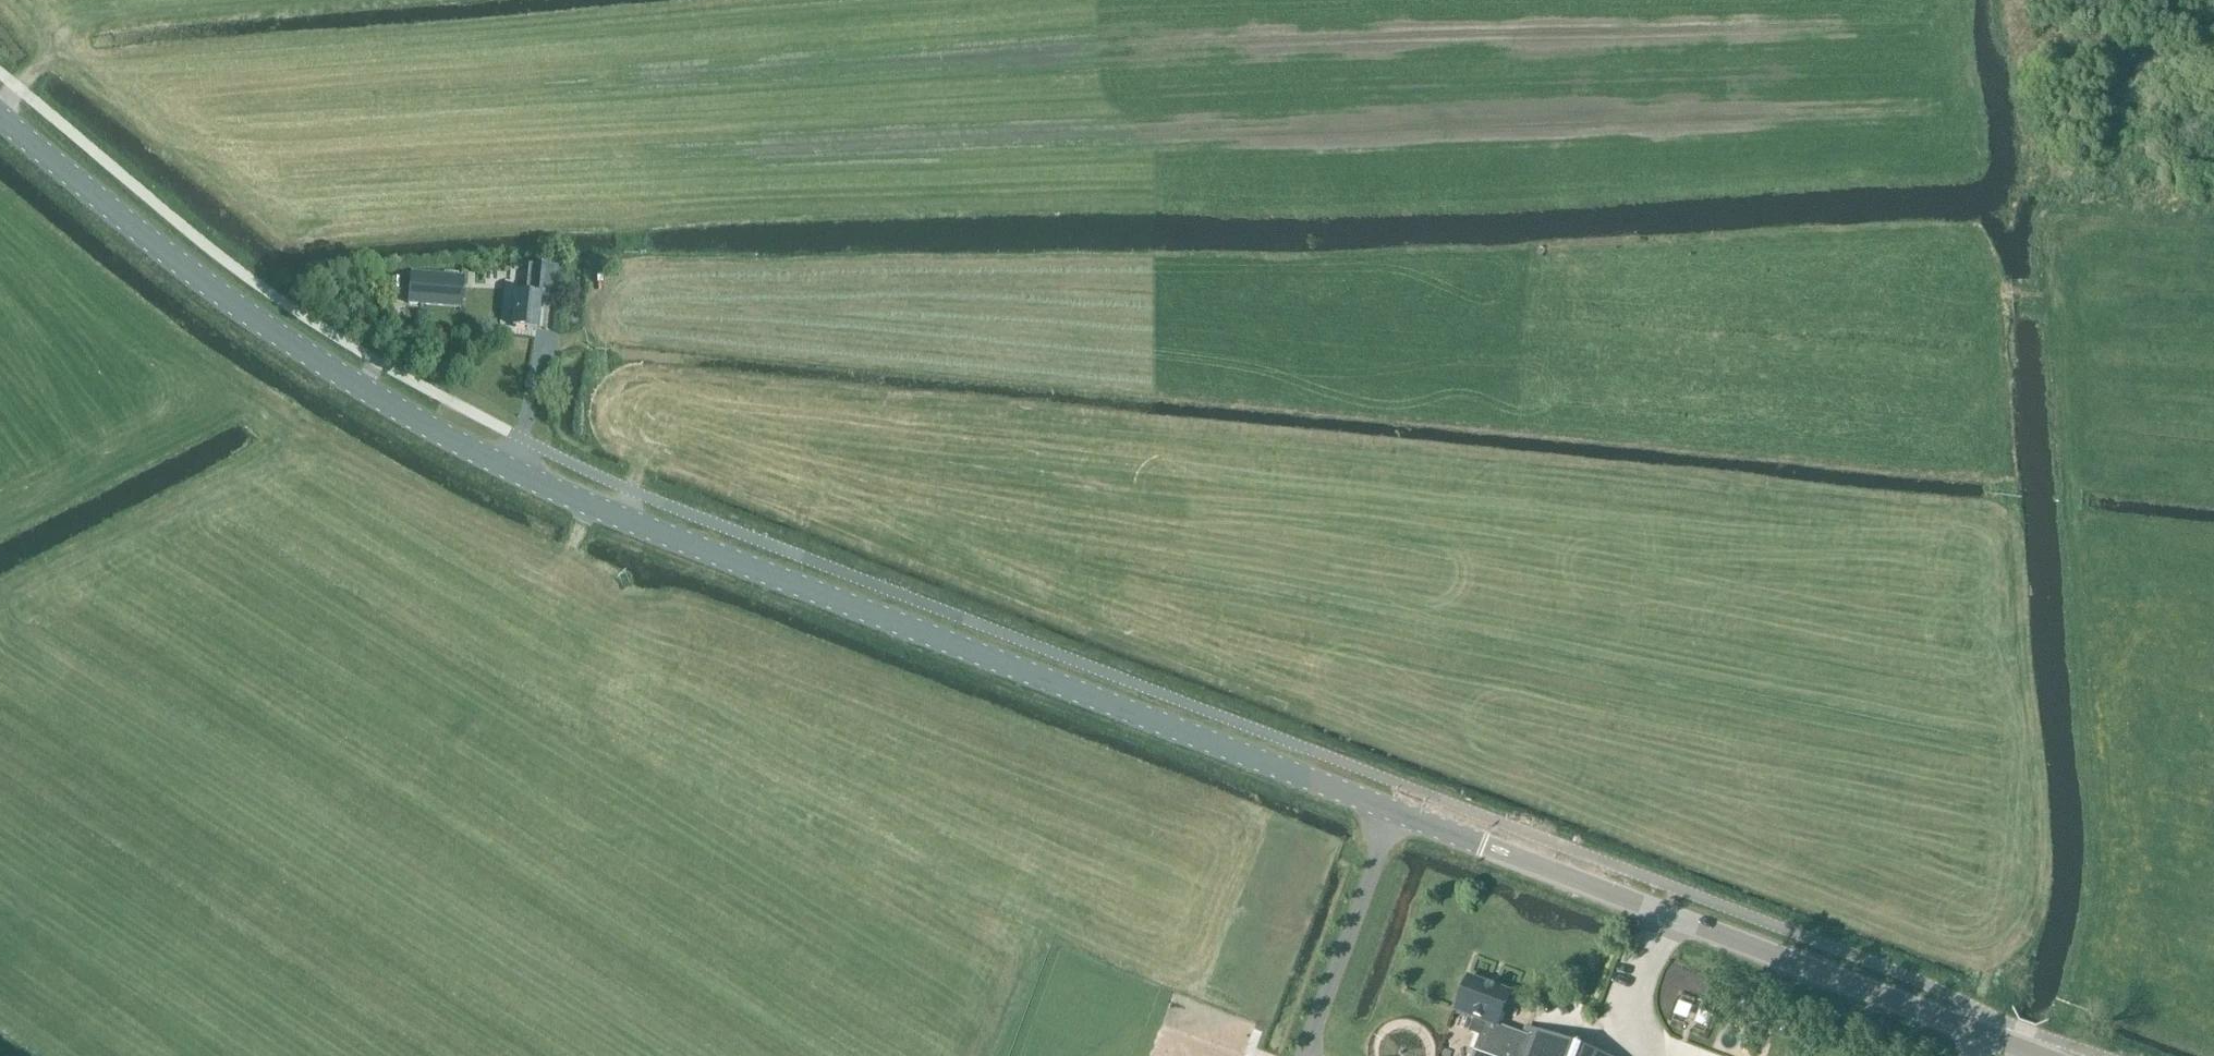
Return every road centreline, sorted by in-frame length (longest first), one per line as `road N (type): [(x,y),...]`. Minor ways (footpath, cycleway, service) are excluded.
road 1 (secondary): [(2042,1055),(592,510),(393,411),(248,316),(0,115)]

